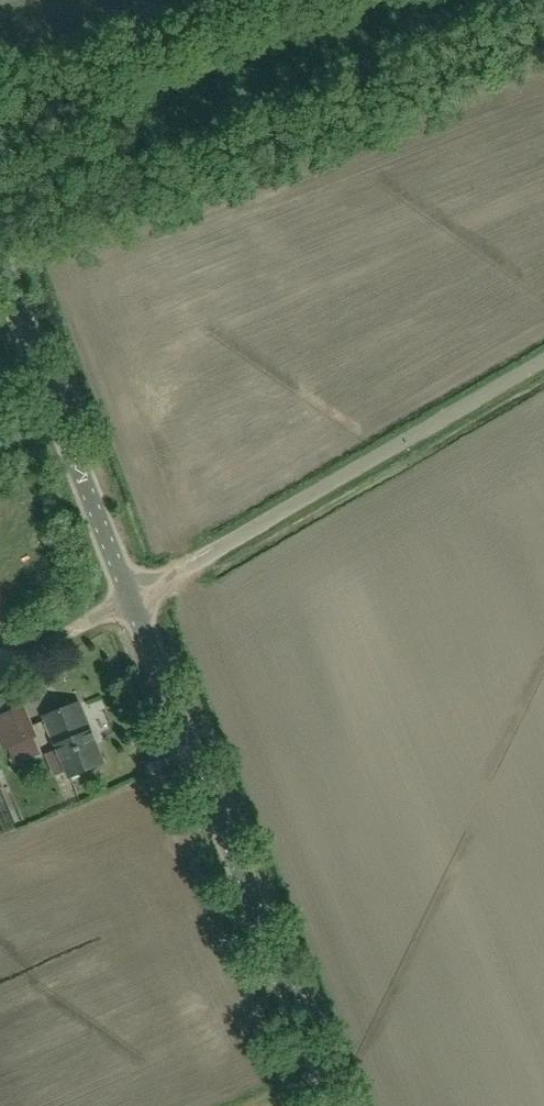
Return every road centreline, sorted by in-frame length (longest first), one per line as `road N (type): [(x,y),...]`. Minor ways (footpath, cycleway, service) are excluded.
road 1 (unclassified): [(339,1105),(130,594)]
road 2 (unclassified): [(130,594),(543,362)]
road 3 (unclassified): [(130,594),(0,256)]
road 4 (unclassified): [(0,671),(130,594)]

